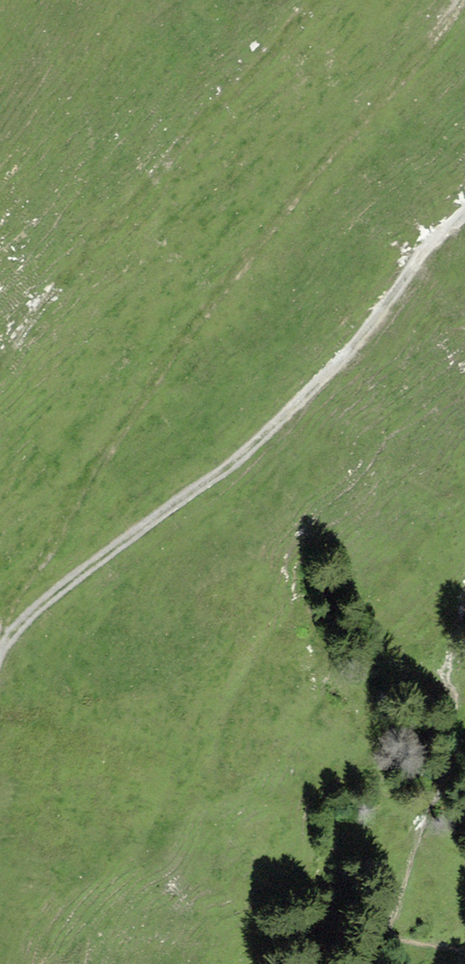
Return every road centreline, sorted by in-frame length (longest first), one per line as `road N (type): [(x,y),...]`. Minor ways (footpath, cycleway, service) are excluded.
road 1 (track): [(1,649),(9,613),(106,445),(292,194),(421,51),(456,0)]
road 2 (track): [(0,652),(42,605),(272,427),(358,341),(424,251),(464,211)]

